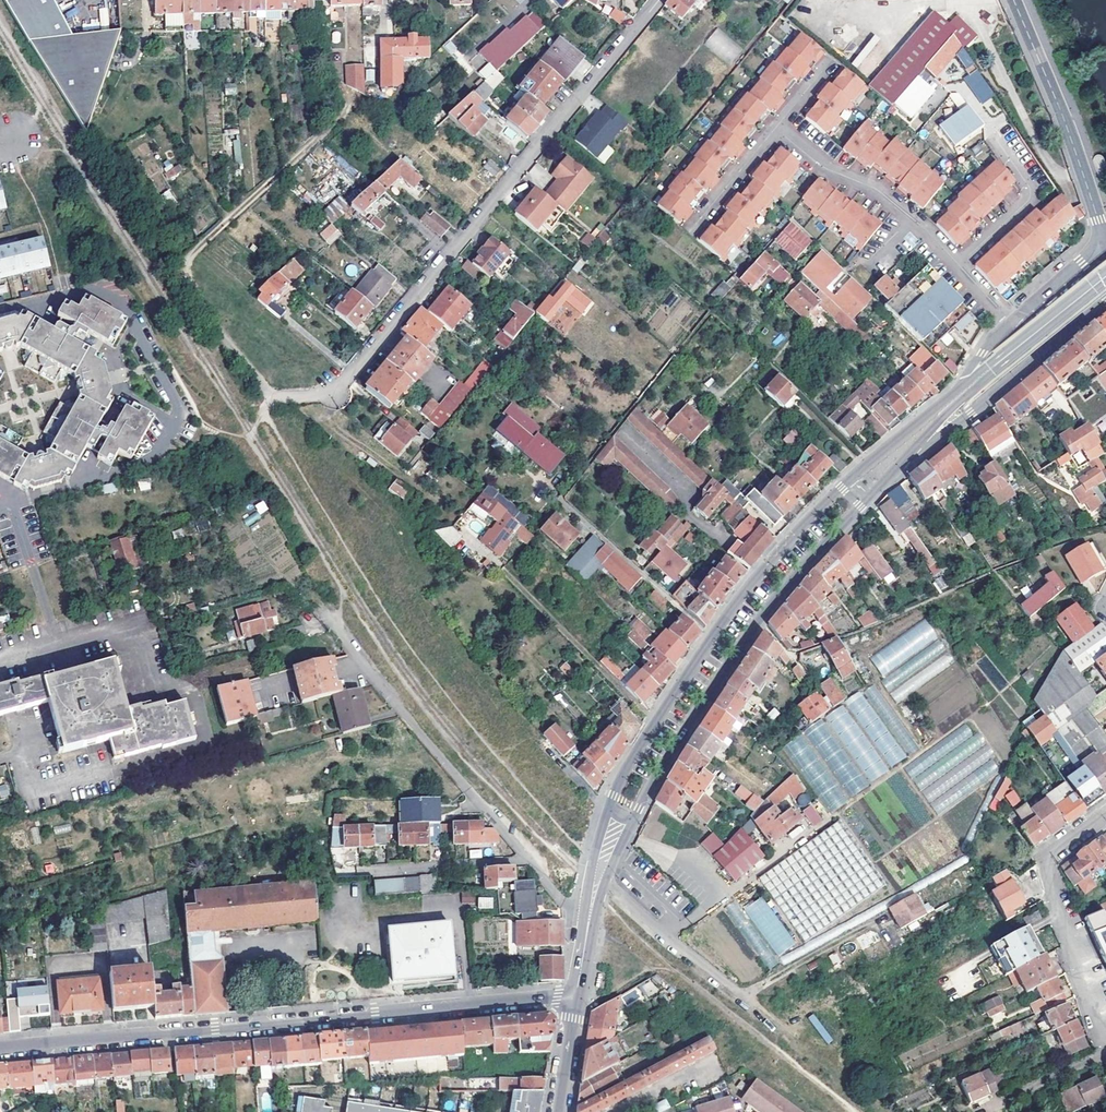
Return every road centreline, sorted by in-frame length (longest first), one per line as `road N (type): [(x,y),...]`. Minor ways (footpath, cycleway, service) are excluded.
road 1 (tertiary): [(576,998),(0,1050)]
road 2 (residential): [(274,401),(336,393),(660,0)]
road 3 (residential): [(0,507),(145,462),(165,442),(178,412),(116,298),(86,289),(0,311)]
road 4 (tertiary): [(851,479),(740,599),(655,722),(609,806)]
road 5 (residential): [(588,927),(328,619)]
road 6 (tertiary): [(637,820),(758,624),(870,498)]
road 7 (track): [(274,401),(196,308),(184,268),(351,110)]
road 8 (track): [(274,401),(246,438),(342,587),(332,625)]
road 9 (residential): [(1015,0),(1105,242)]
road 10 (residential): [(921,441),(992,398),(1105,301)]
road 11 (residential): [(775,128),(822,166),(879,191),(959,263)]
road 12 (residential): [(1047,859),(1101,1038)]
road 13 (residential): [(959,263),(1030,197),(994,136)]
road 14 (tertiary): [(990,370),(1105,276)]
road 15 (tertiary): [(963,387),(851,479)]
road 16 (residential): [(689,232),(775,128)]
road 17 (track): [(859,930),(742,994)]
road 18 (residential): [(1105,243),(1011,323)]

